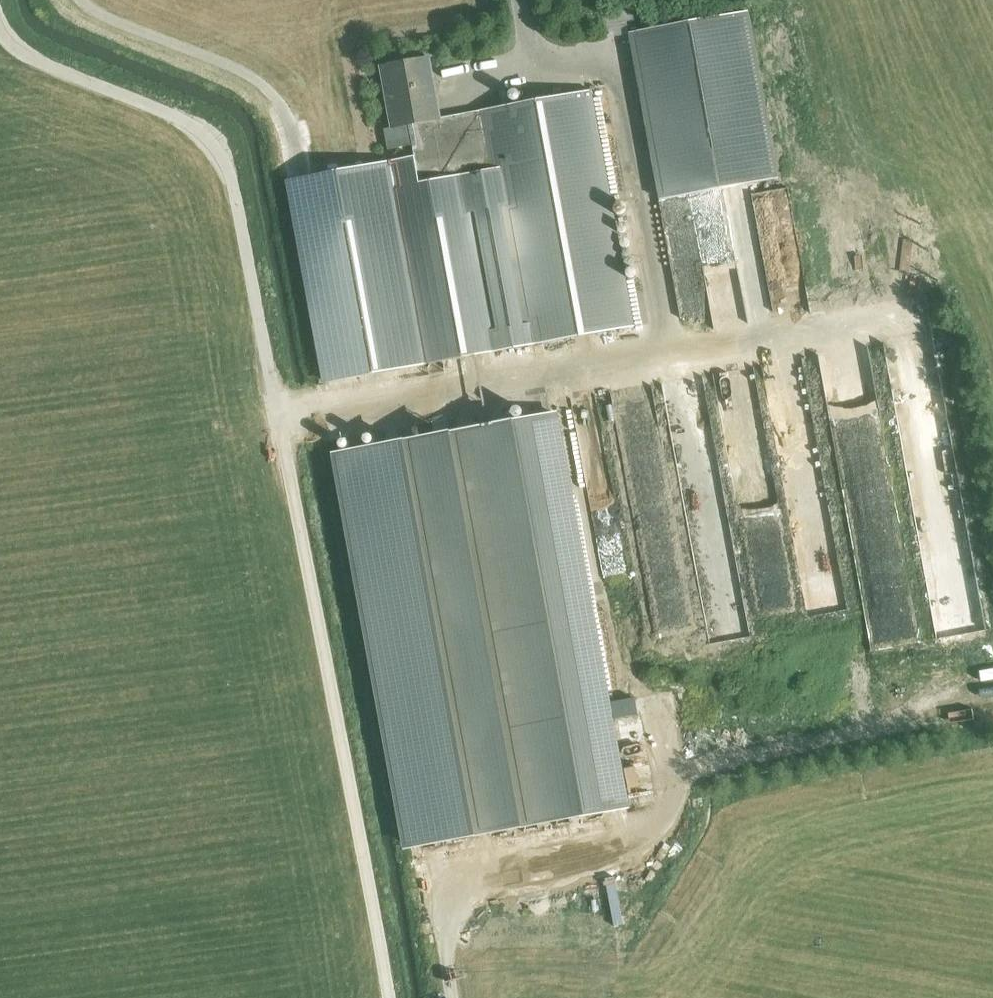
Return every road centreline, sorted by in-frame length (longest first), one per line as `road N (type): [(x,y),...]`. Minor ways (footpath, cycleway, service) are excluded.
road 1 (track): [(388,997),(229,172),(205,135),(181,120),(36,60),(0,27)]
road 2 (track): [(992,697),(965,696),(812,741),(657,771)]
road 3 (track): [(650,711),(660,798),(653,823),(635,838),(436,885)]
road 4 (track): [(81,0),(262,85),(286,113),(302,170)]

